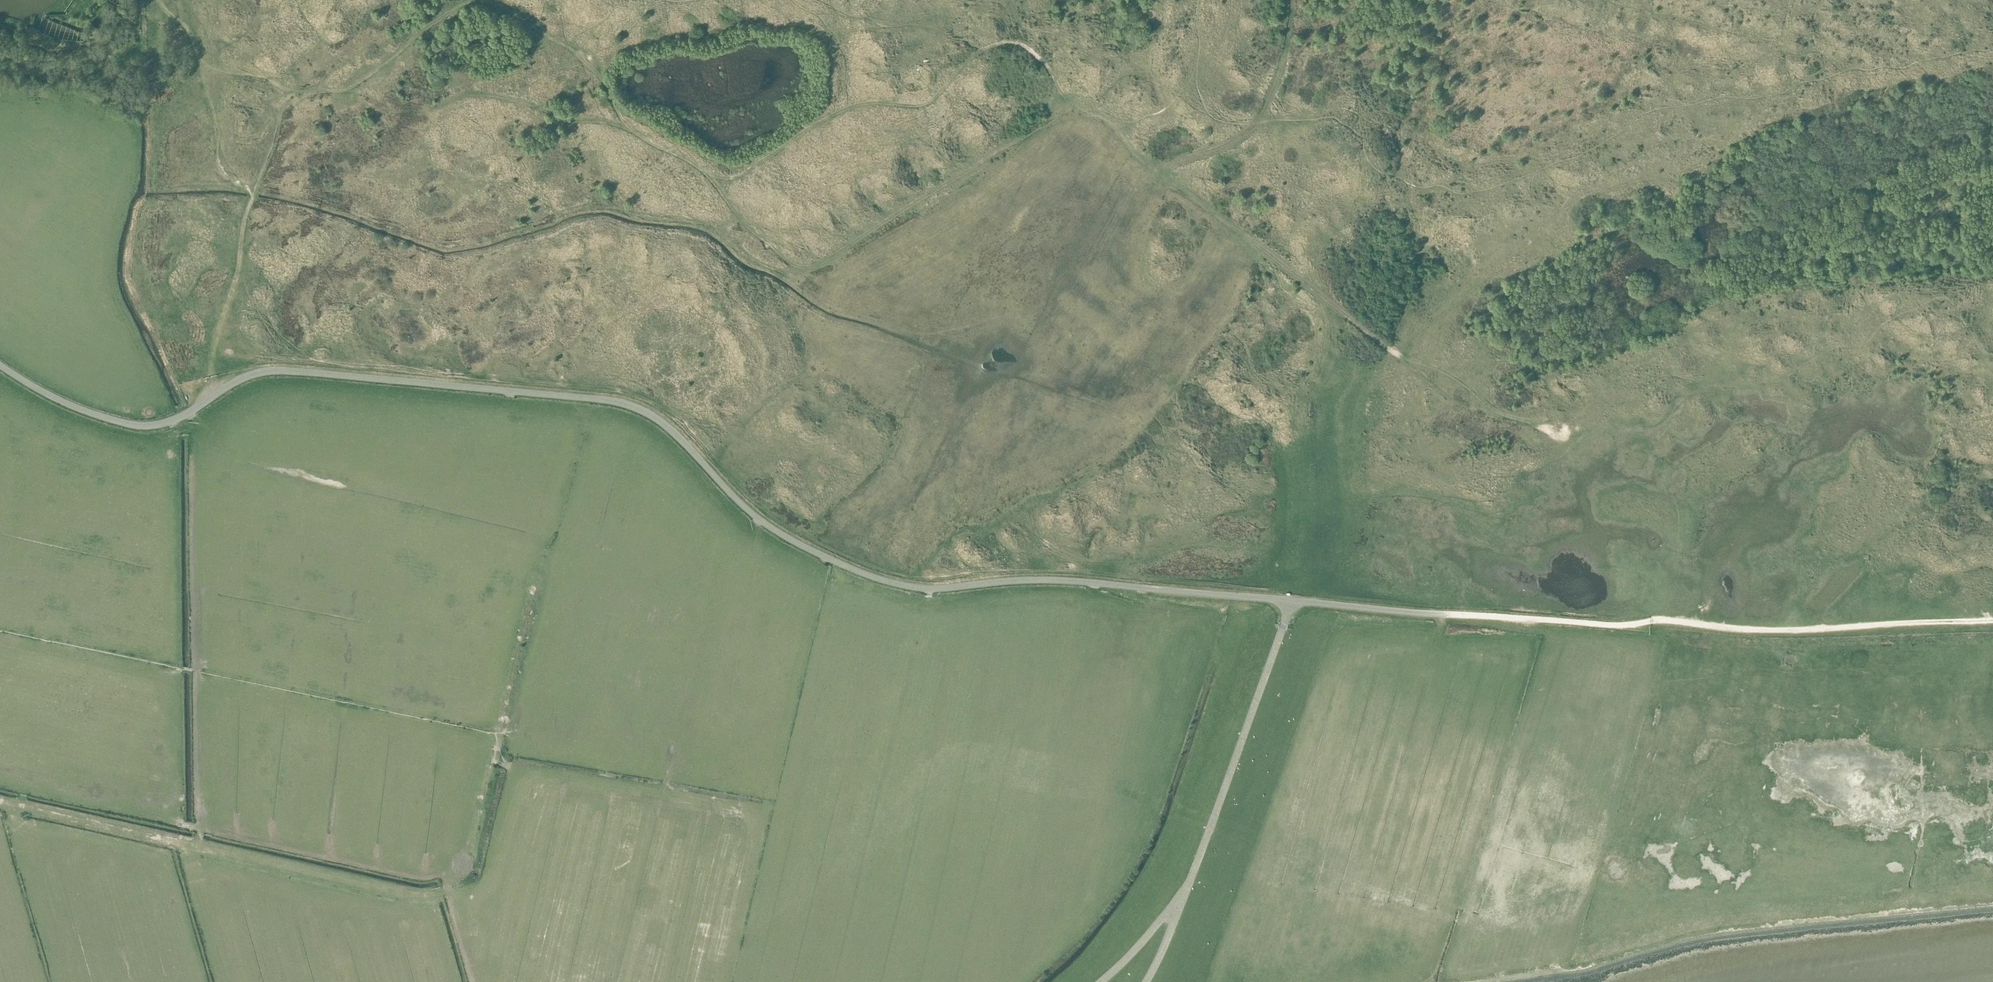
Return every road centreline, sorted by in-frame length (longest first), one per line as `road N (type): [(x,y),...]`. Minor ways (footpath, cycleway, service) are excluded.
road 1 (unclassified): [(1287,603),(1055,572),(899,583),(795,541),(752,513),(665,424),(606,399),(261,365),(160,417),(126,417),(0,361)]
road 2 (track): [(1992,624),(1602,629),(1450,617)]
road 3 (track): [(0,802),(392,890),(433,892)]
road 4 (unclassified): [(1175,895),(1287,603)]
road 5 (unclassified): [(1450,617),(1287,603)]

